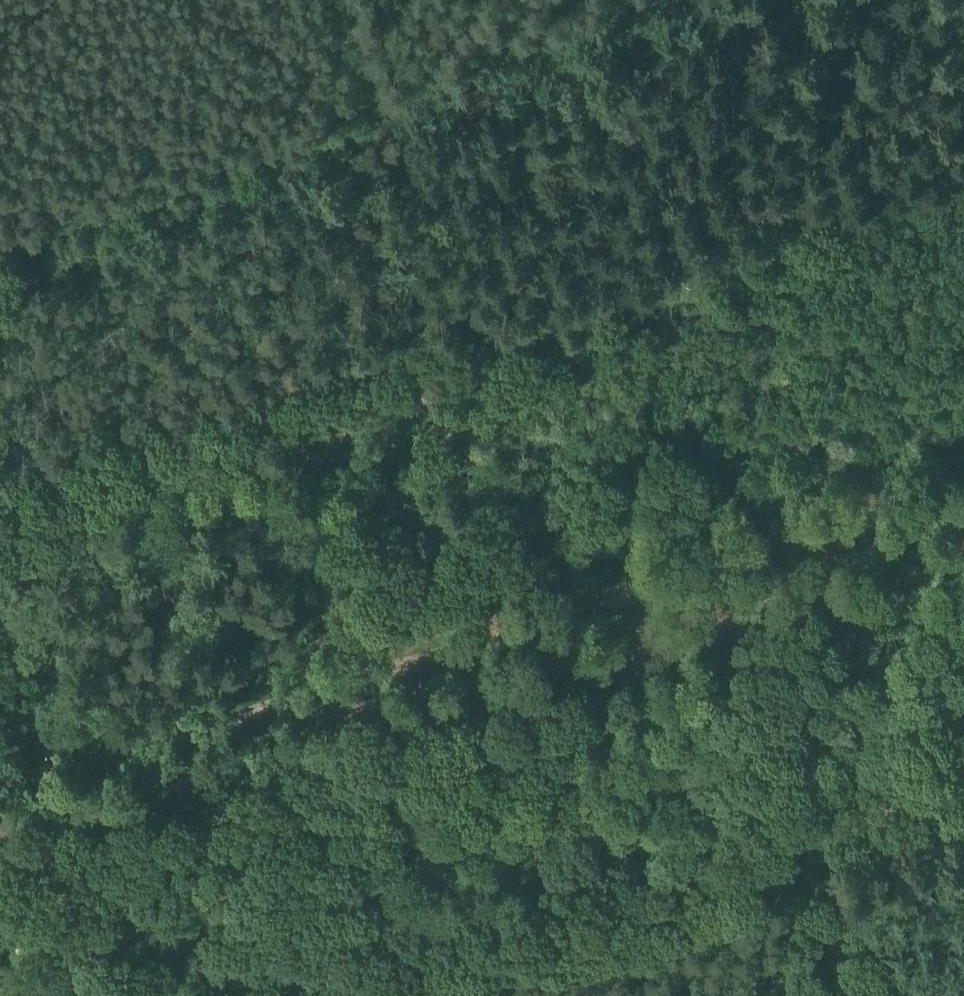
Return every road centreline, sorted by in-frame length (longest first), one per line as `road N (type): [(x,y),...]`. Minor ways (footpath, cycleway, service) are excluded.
road 1 (track): [(0,792),(963,495)]
road 2 (track): [(226,0),(303,61),(350,117),(452,384),(344,434),(310,467),(303,498),(334,690)]

